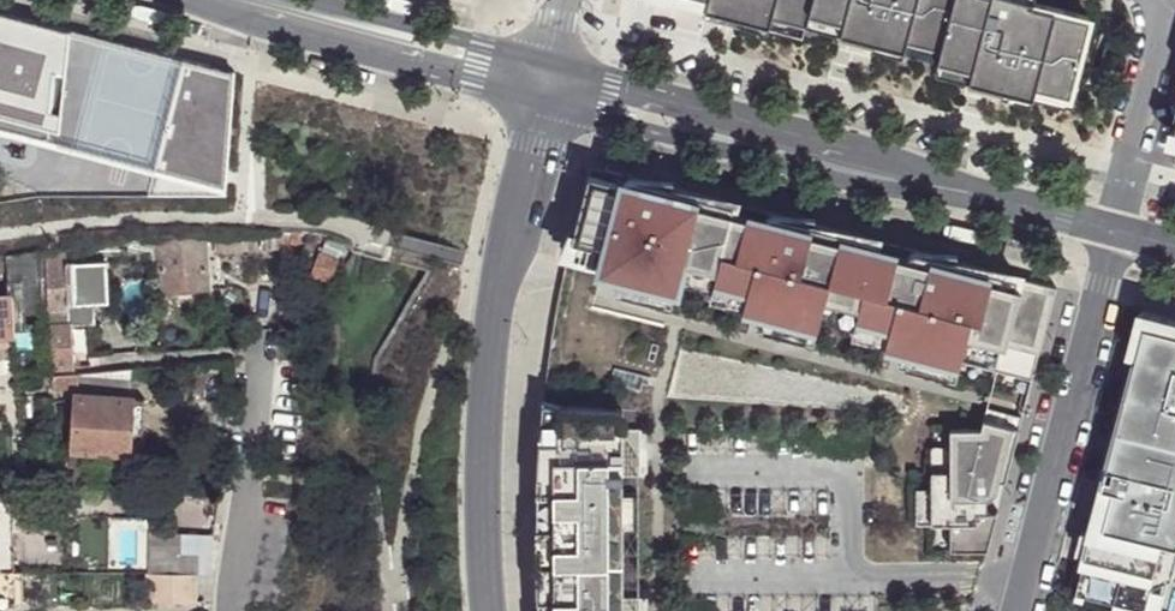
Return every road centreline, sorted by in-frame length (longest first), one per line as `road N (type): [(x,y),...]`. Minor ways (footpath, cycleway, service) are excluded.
road 1 (residential): [(542,86),(1114,231)]
road 2 (residential): [(486,610),(477,521),(486,339),(542,86)]
road 3 (residential): [(1019,610),(1114,231)]
road 4 (residential): [(223,0),(542,86)]
road 5 (residential): [(233,610),(261,358)]

